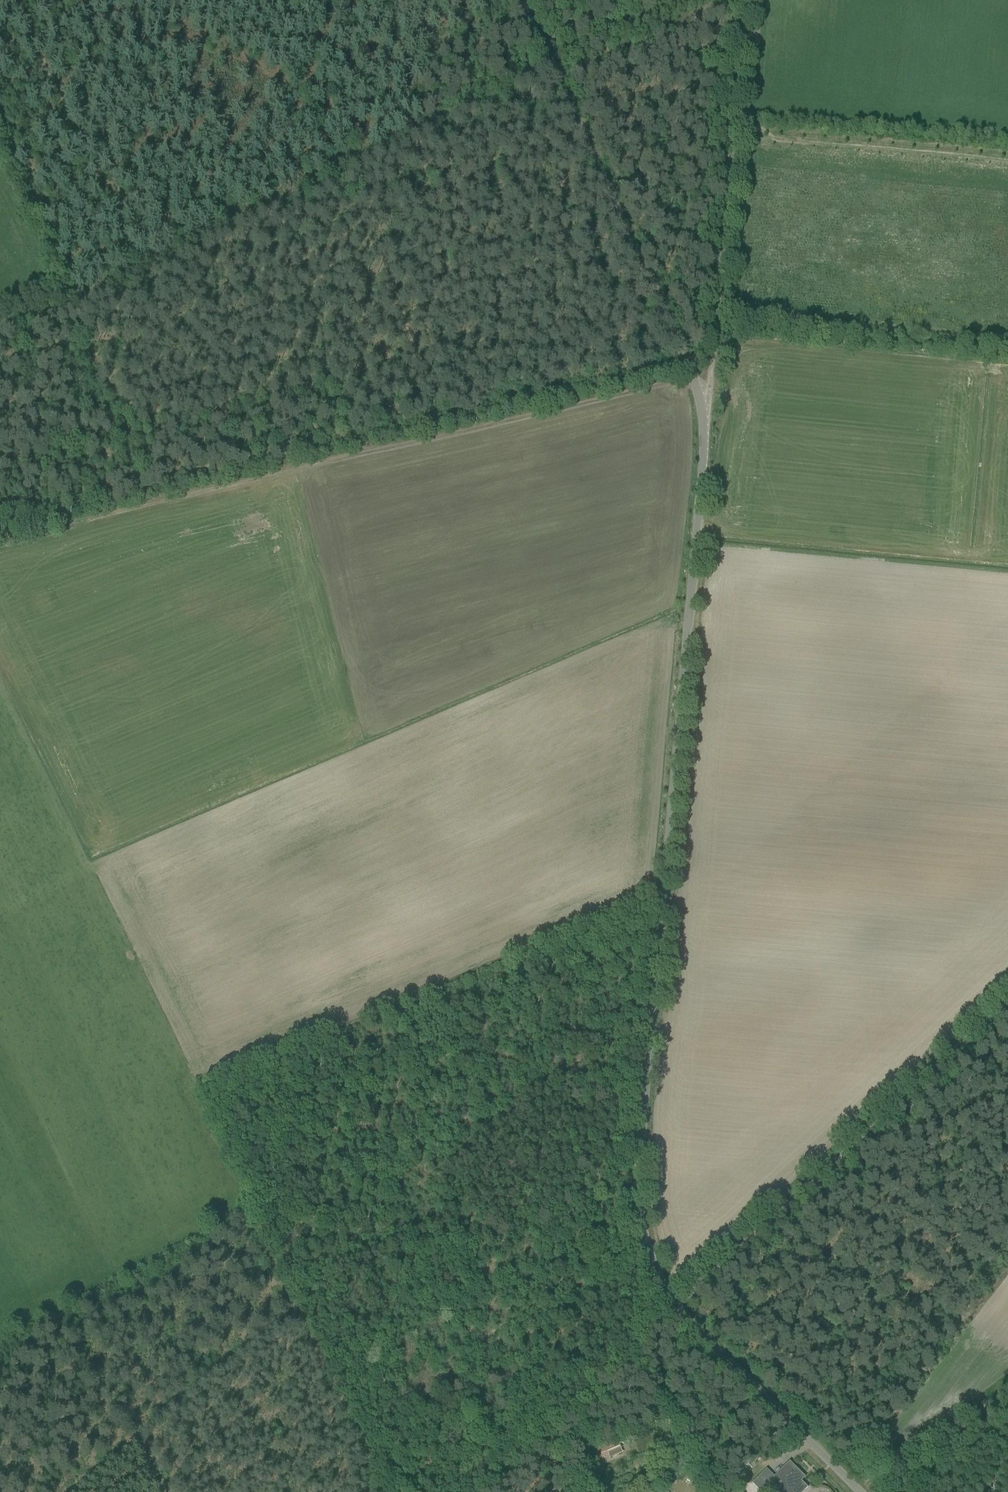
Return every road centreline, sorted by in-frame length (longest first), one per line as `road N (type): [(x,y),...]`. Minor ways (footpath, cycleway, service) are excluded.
road 1 (unclassified): [(860,1491),(769,1406),(685,1301),(643,1220),(640,1174),(707,414),(522,0)]
road 2 (track): [(1007,1012),(1000,1005),(685,1301)]
road 3 (track): [(715,325),(745,0)]
road 4 (track): [(502,1491),(594,1378),(685,1301)]
road 5 (track): [(382,1491),(294,1307)]

